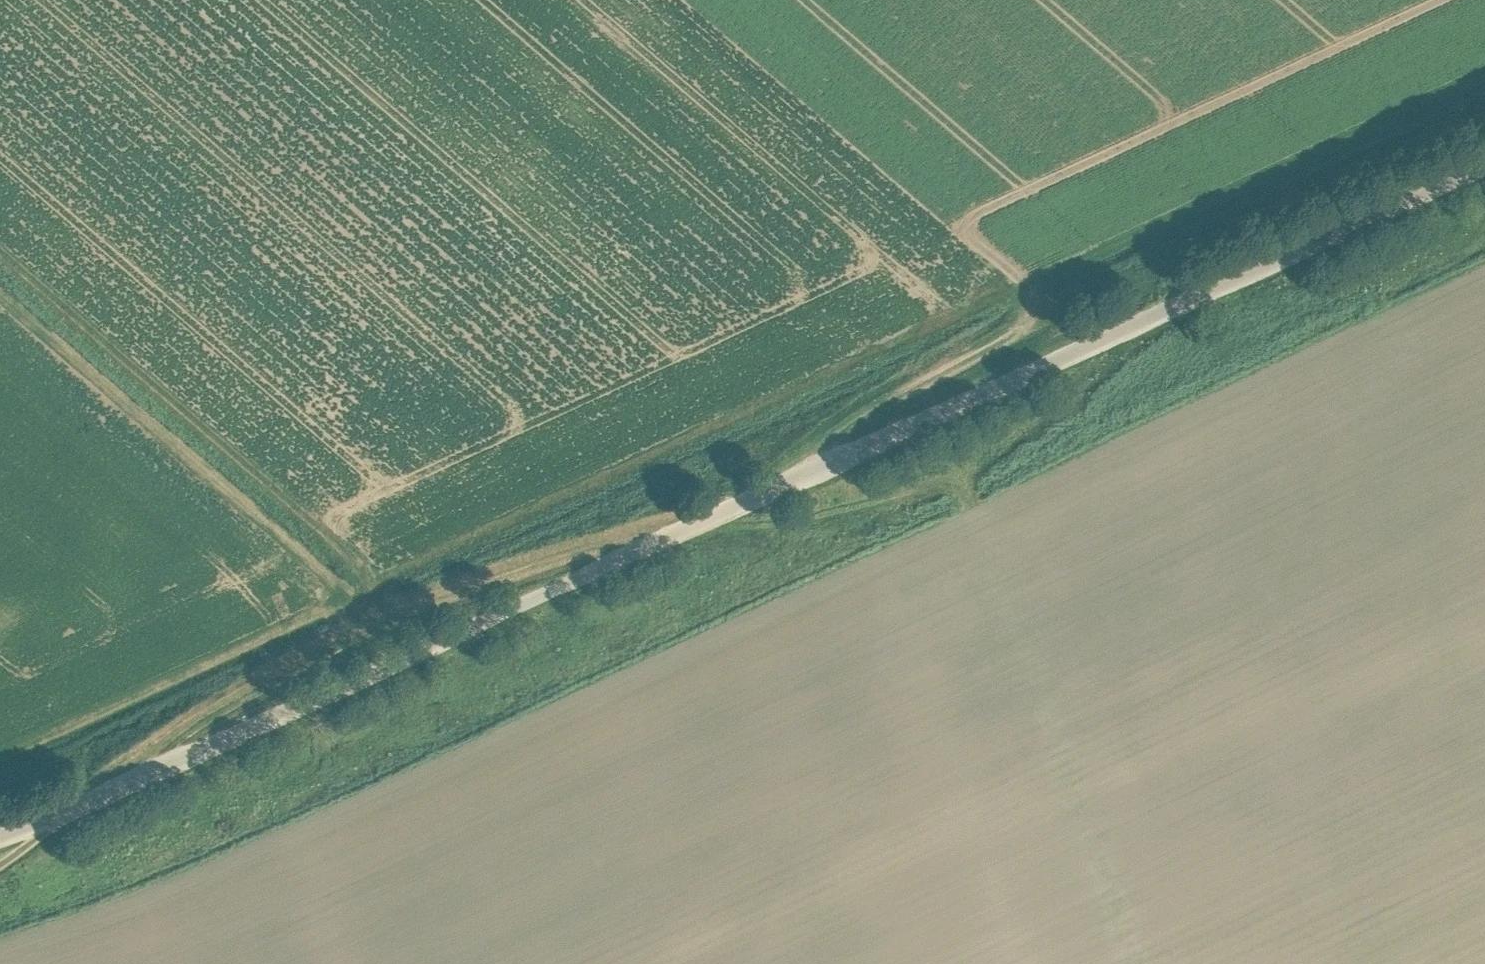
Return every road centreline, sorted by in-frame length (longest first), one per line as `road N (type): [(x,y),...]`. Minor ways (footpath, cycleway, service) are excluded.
road 1 (unclassified): [(0,841),(1484,169)]
road 2 (track): [(688,527),(965,487),(1138,326)]

